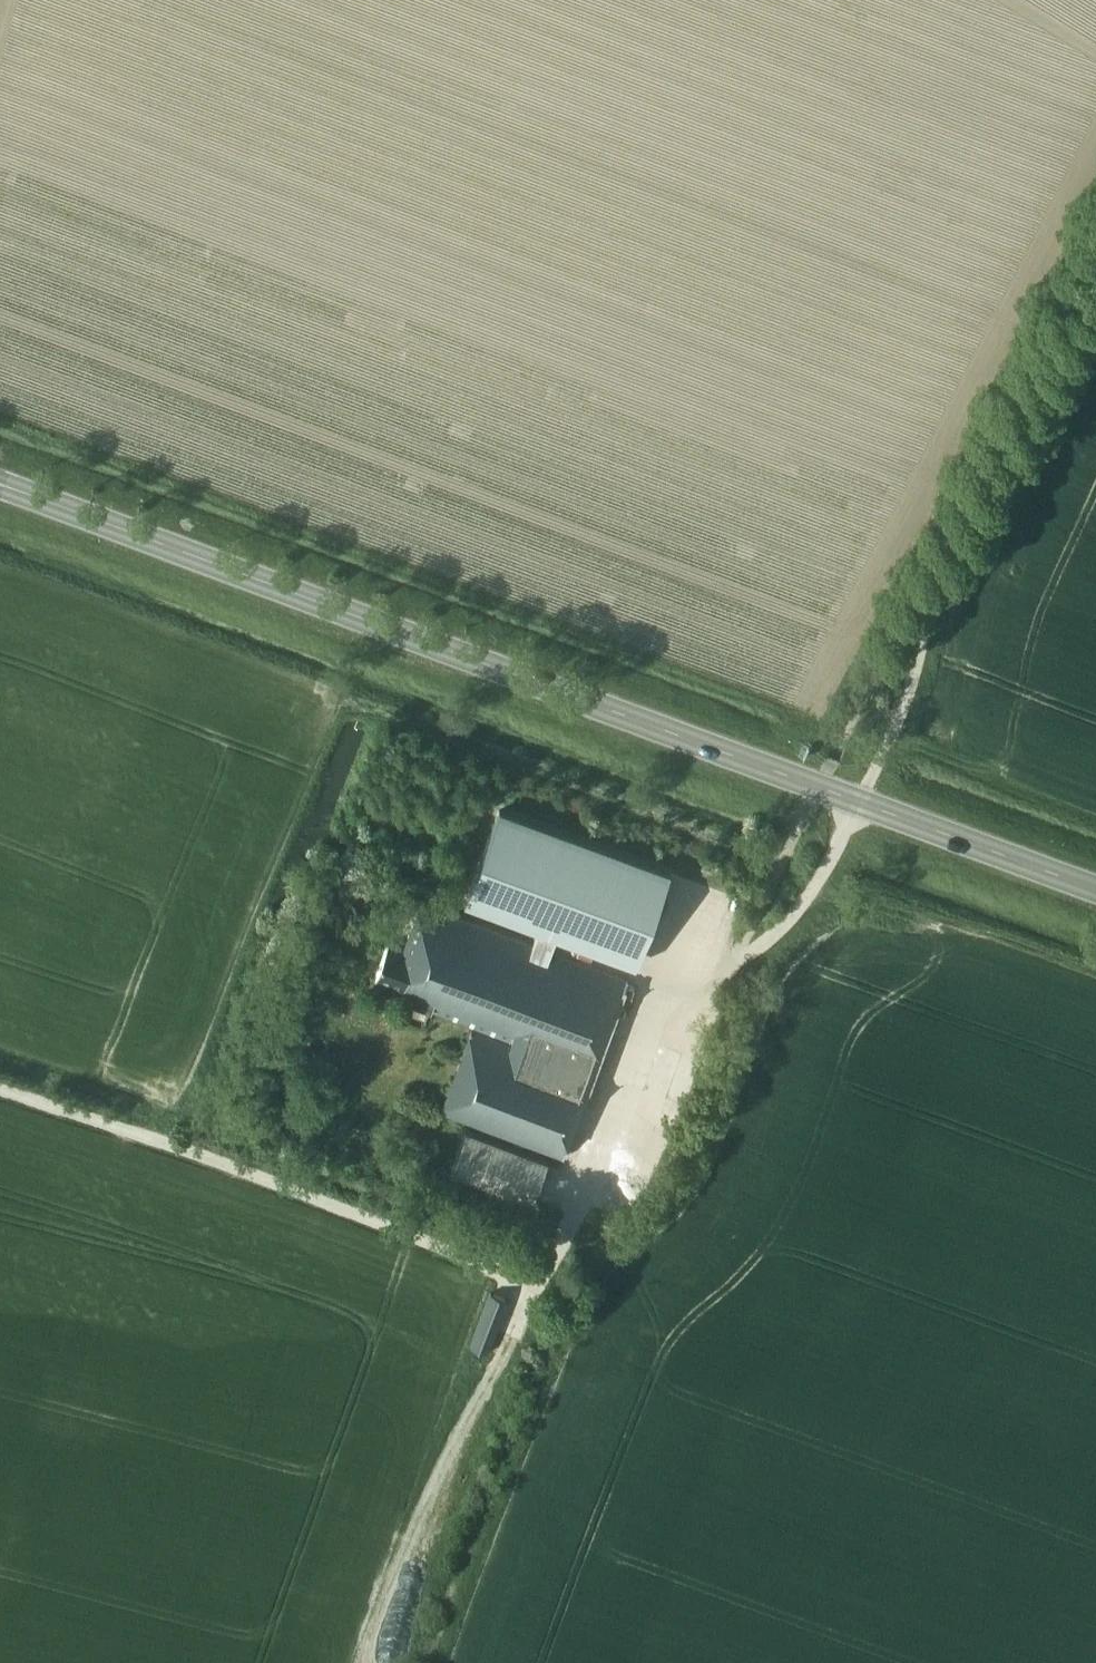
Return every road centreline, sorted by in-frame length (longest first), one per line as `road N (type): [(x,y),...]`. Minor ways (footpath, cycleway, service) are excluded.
road 1 (primary): [(1095,886),(0,482)]
road 2 (track): [(927,574),(729,965)]

